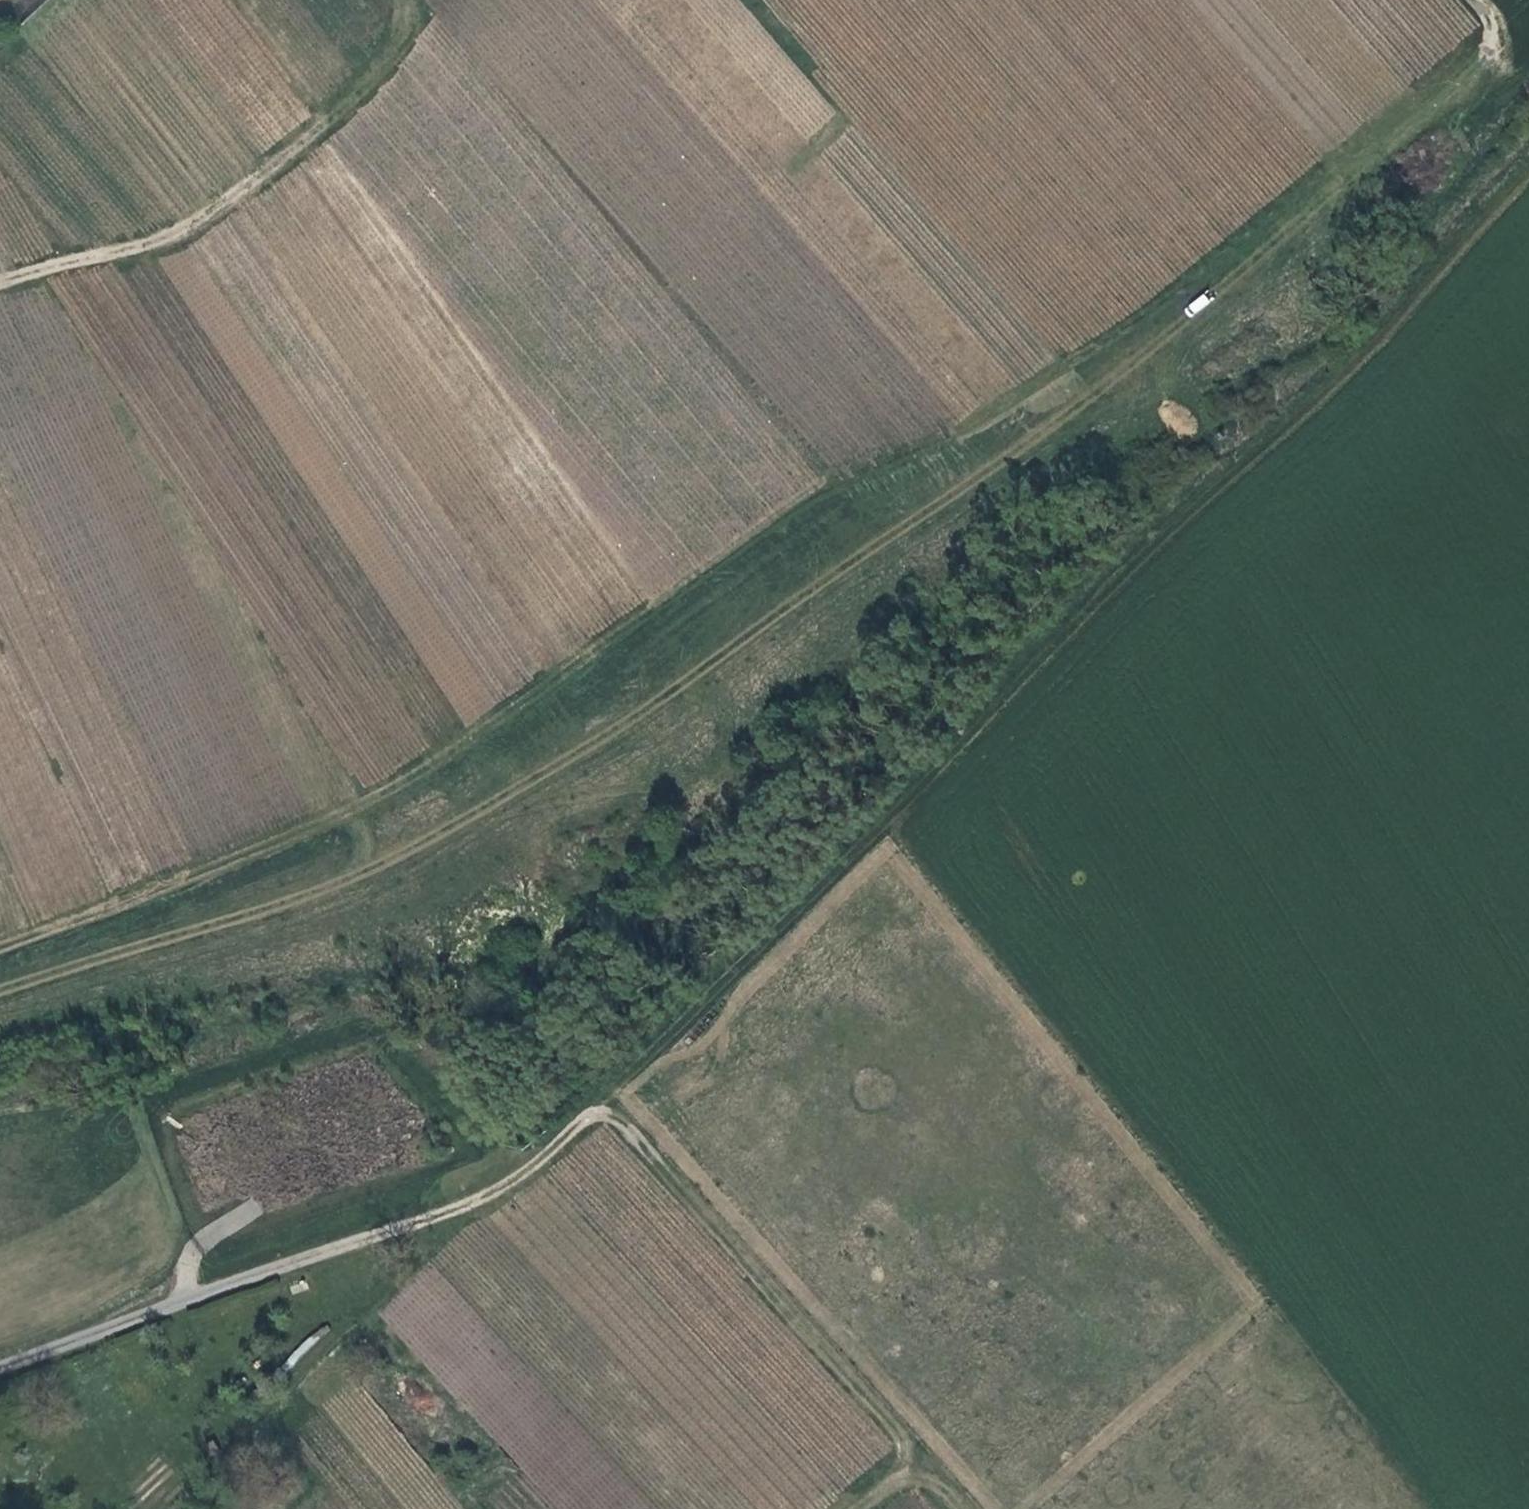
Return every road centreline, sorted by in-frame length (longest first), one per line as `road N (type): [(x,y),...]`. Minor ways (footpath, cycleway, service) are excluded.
road 1 (track): [(393,1232),(514,1186),(879,840),(1287,432),(1528,173)]
road 2 (track): [(410,0),(411,23),(305,143),(212,208),(128,248),(0,273)]
road 3 (unclassified): [(393,1232),(0,1372)]

